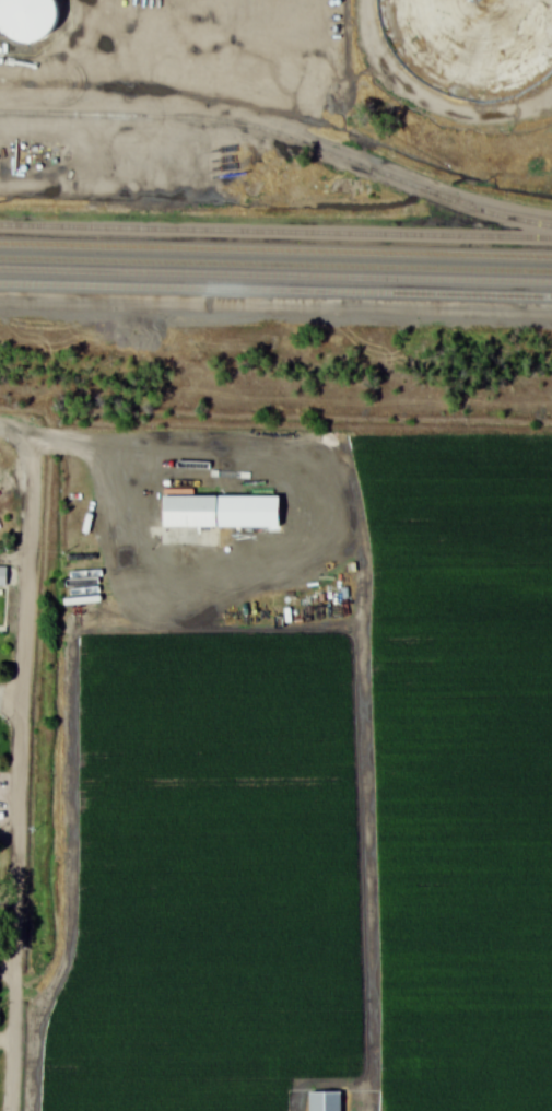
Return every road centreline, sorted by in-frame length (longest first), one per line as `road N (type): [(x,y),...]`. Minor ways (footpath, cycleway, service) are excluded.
road 1 (residential): [(11,1110),(22,701)]
road 2 (residential): [(22,701),(31,482),(21,437)]

